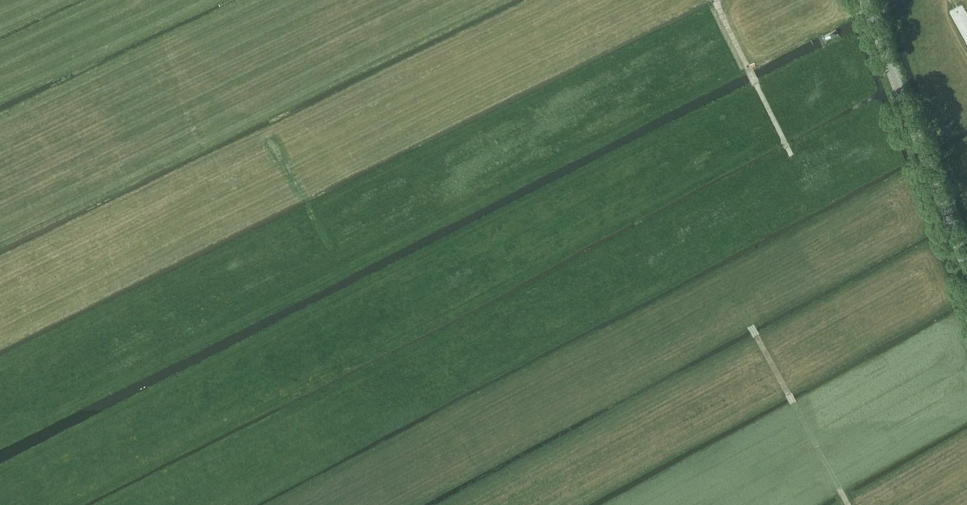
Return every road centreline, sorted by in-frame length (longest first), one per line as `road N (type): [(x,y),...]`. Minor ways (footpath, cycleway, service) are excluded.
road 1 (unclassified): [(966,268),(866,0)]

